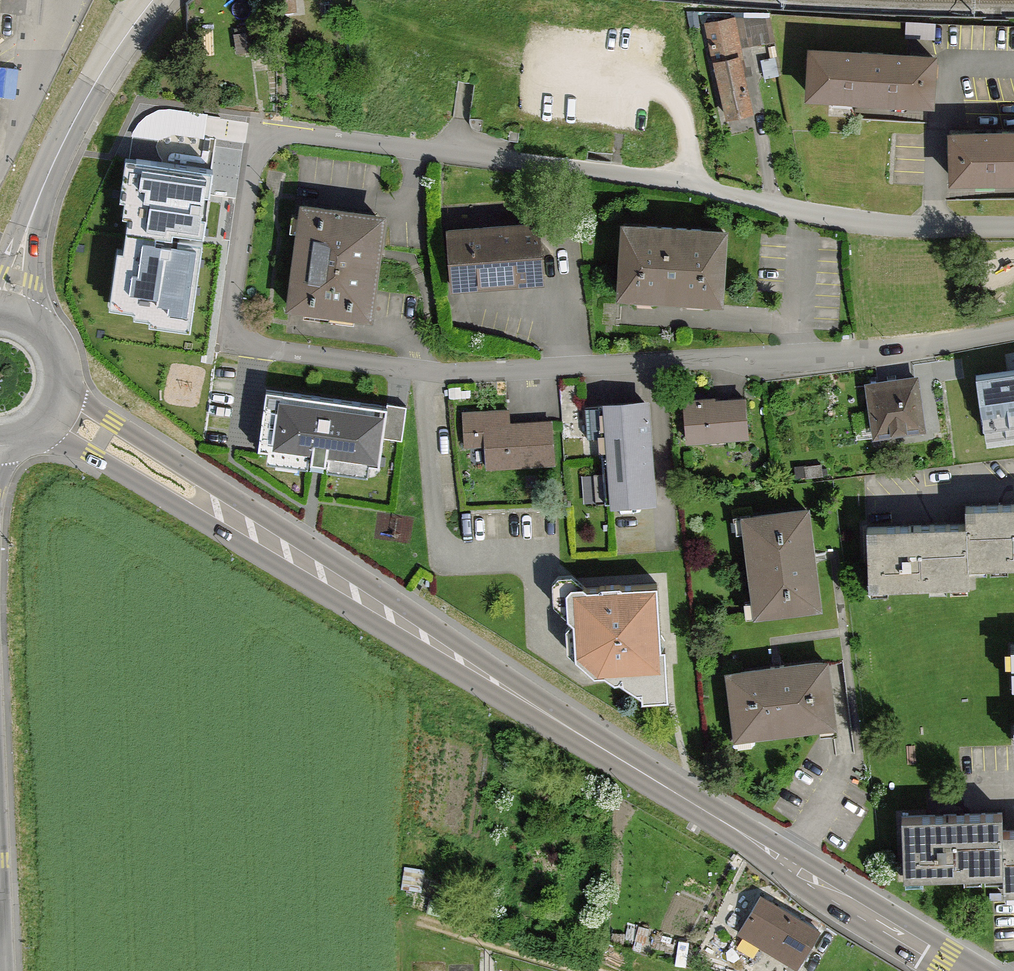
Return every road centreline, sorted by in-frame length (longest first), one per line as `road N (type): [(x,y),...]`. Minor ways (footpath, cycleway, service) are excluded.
road 1 (residential): [(1013,227),(883,227),(687,184),(279,136),(260,143),(251,161),(230,330),(241,344),(427,373),(835,361),(1013,331)]
road 2 (primary): [(545,715),(67,383)]
road 3 (primary): [(40,433),(545,715)]
road 4 (primary): [(545,715),(949,970)]
road 5 (secondary): [(4,314),(60,151),(154,0)]

